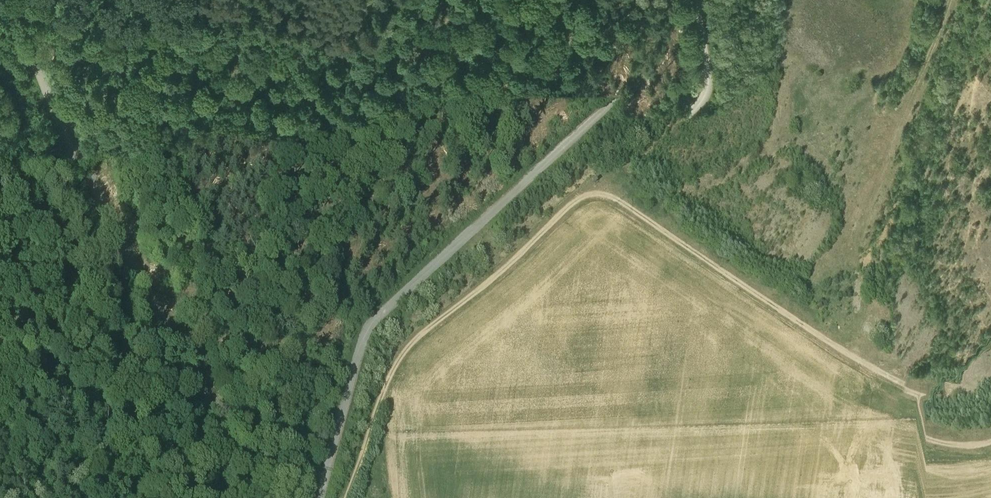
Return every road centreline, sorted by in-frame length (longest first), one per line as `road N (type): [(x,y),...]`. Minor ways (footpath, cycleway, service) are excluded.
road 1 (track): [(356,497),(403,383),(587,229),(611,234),(880,411),(935,436),(990,437)]
road 2 (unclassified): [(240,497),(132,281),(11,0)]
road 3 (track): [(579,0),(538,80),(520,101),(494,109),(444,98),(342,36),(252,35),(171,13)]
road 4 (track): [(171,13),(95,24),(46,74)]

